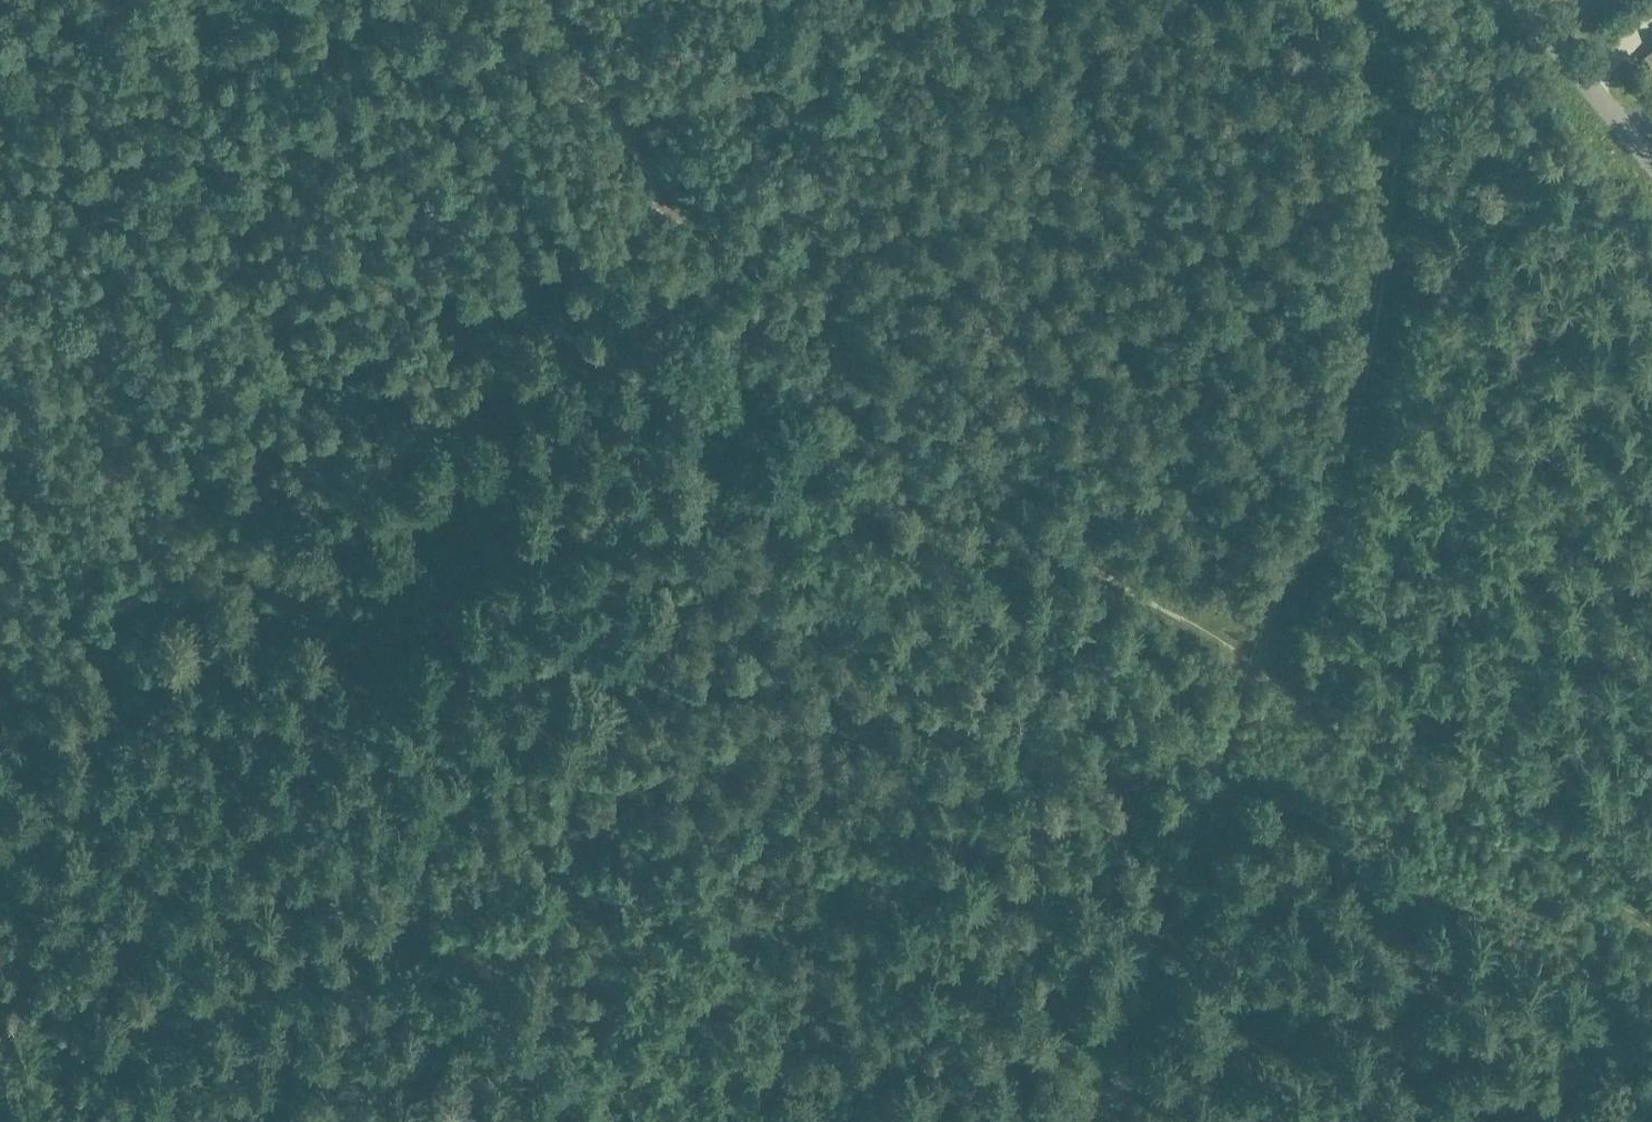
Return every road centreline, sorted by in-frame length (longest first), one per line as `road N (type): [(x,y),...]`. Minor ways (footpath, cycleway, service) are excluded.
road 1 (unclassified): [(1395,1121),(1651,1067)]
road 2 (unclassified): [(1651,169),(1511,0)]

